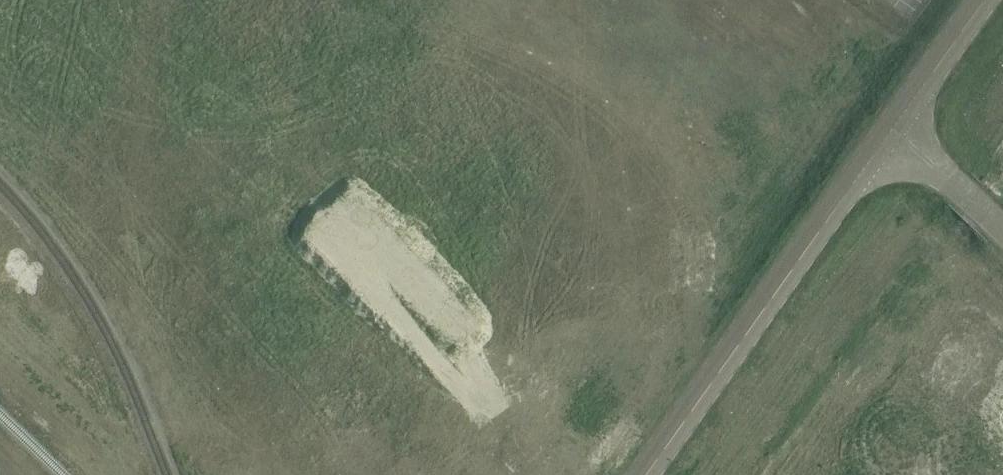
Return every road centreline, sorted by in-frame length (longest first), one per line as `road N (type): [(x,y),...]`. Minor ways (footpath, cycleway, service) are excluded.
road 1 (unclassified): [(645,474),(892,130)]
road 2 (unclassified): [(892,130),(982,0)]
road 3 (unclassified): [(892,130),(1002,231)]

